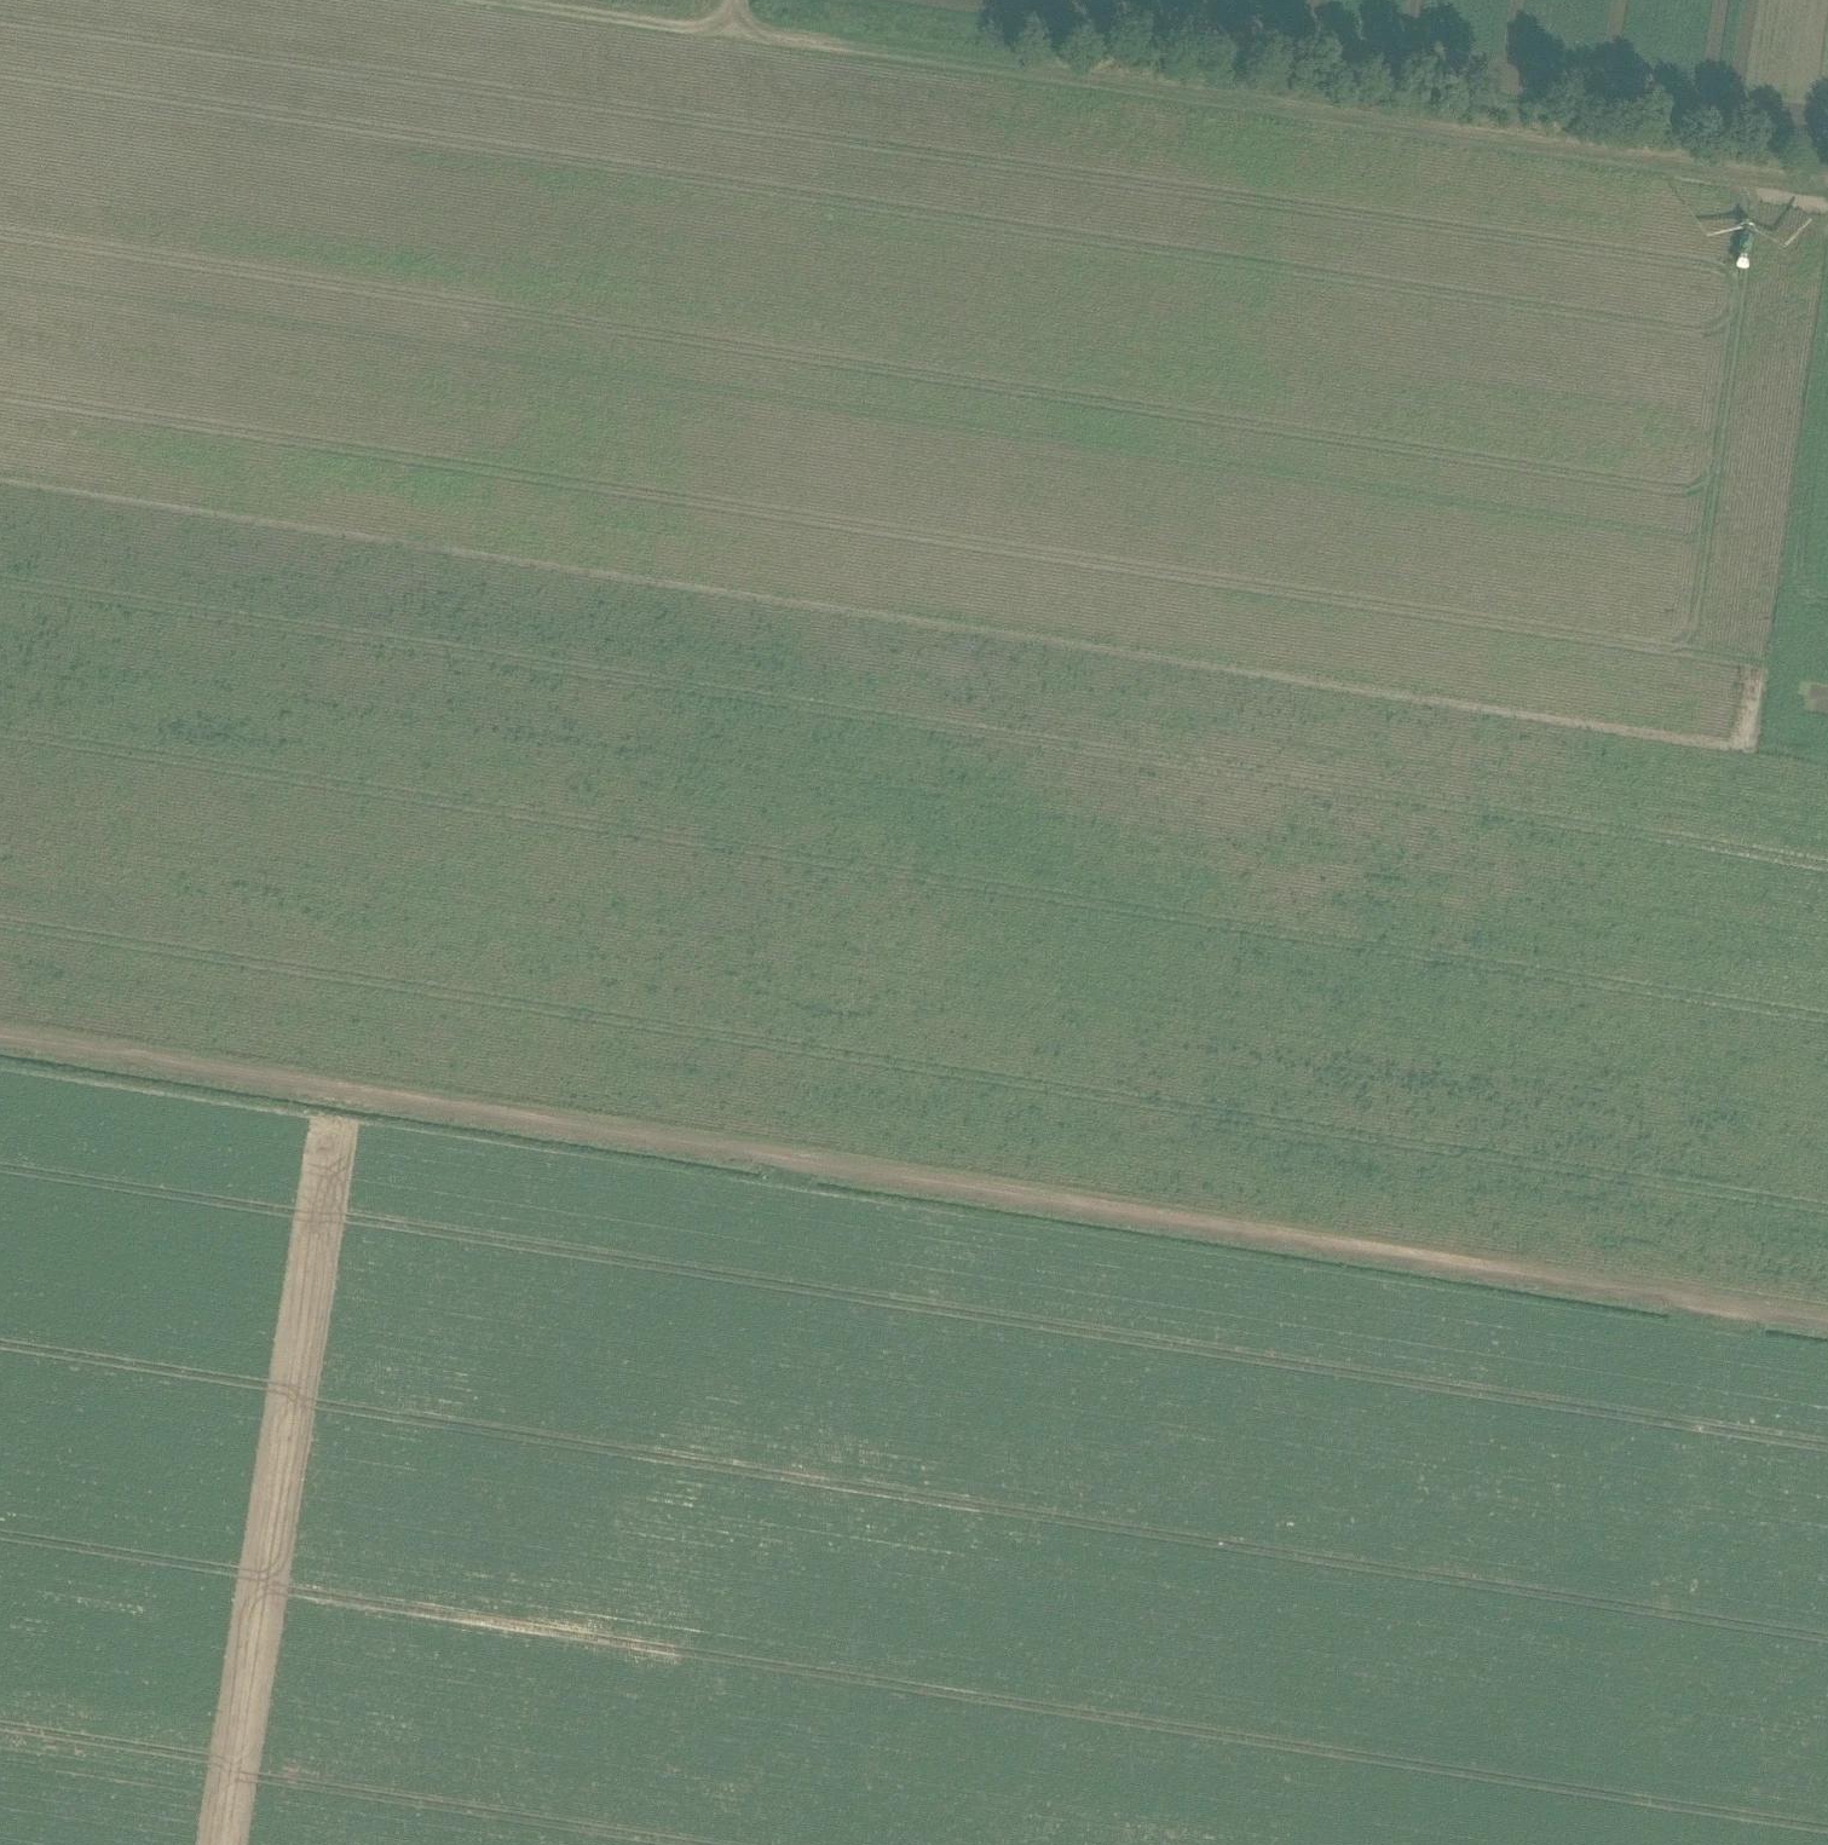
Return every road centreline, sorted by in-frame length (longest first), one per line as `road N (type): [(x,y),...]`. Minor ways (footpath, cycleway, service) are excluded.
road 1 (track): [(1827,1328),(0,1037)]
road 2 (track): [(1827,190),(560,0)]

